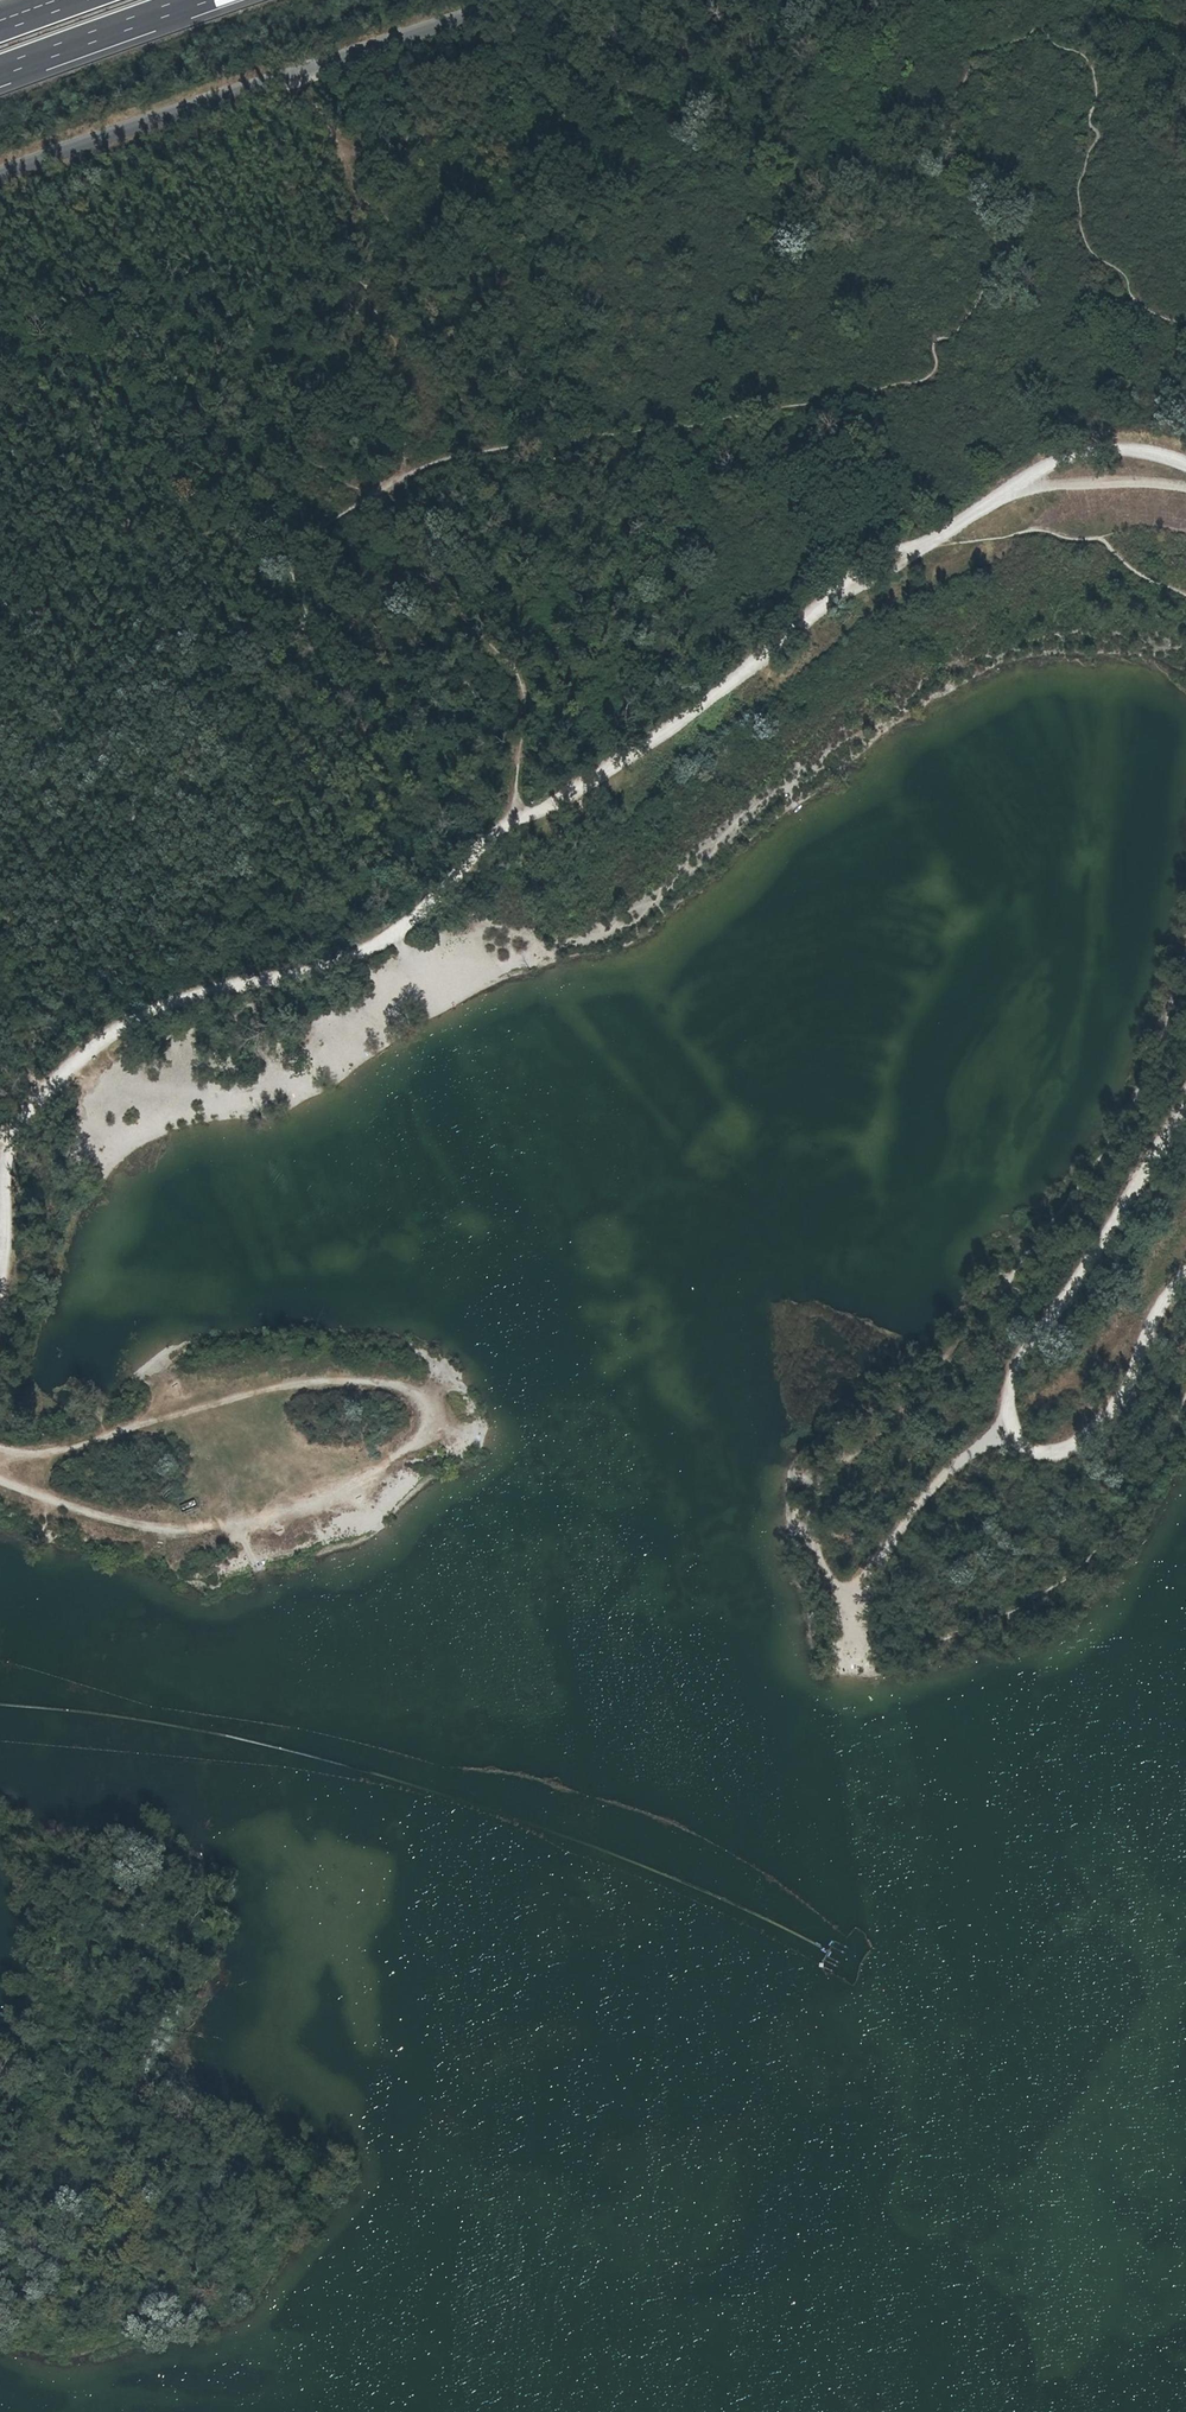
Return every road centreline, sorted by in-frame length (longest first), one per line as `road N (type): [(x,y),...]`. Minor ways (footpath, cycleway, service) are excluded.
road 1 (track): [(305,66),(344,146),(356,212),(337,258),(319,276),(213,345),(210,363),(280,442),(398,508),(453,616),(504,659),(520,685),(524,713),(513,823)]
road 2 (unclassified): [(0,170),(503,0)]
road 3 (motorway): [(0,73),(201,0)]

